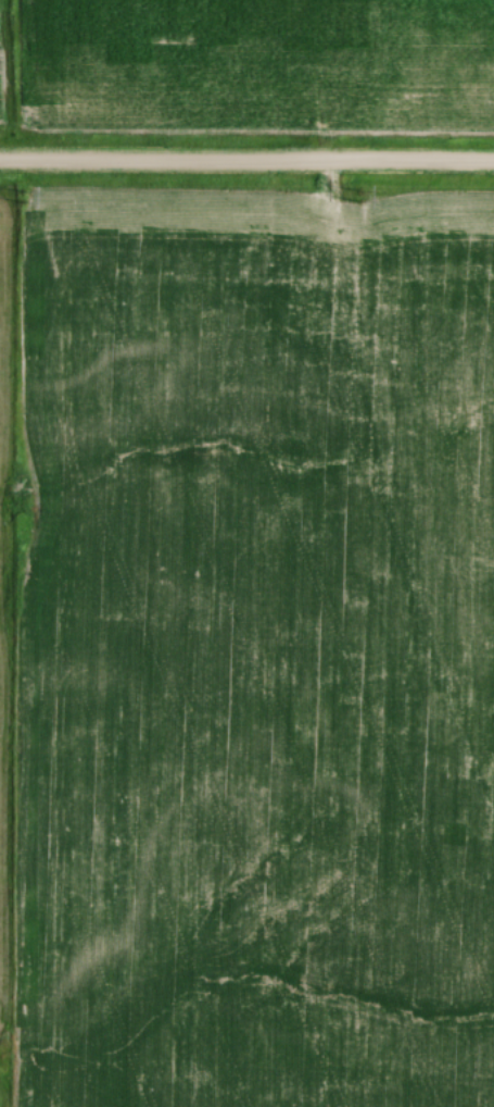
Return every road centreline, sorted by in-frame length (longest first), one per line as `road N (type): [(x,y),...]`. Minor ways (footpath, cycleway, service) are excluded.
road 1 (residential): [(0,165),(493,168)]

